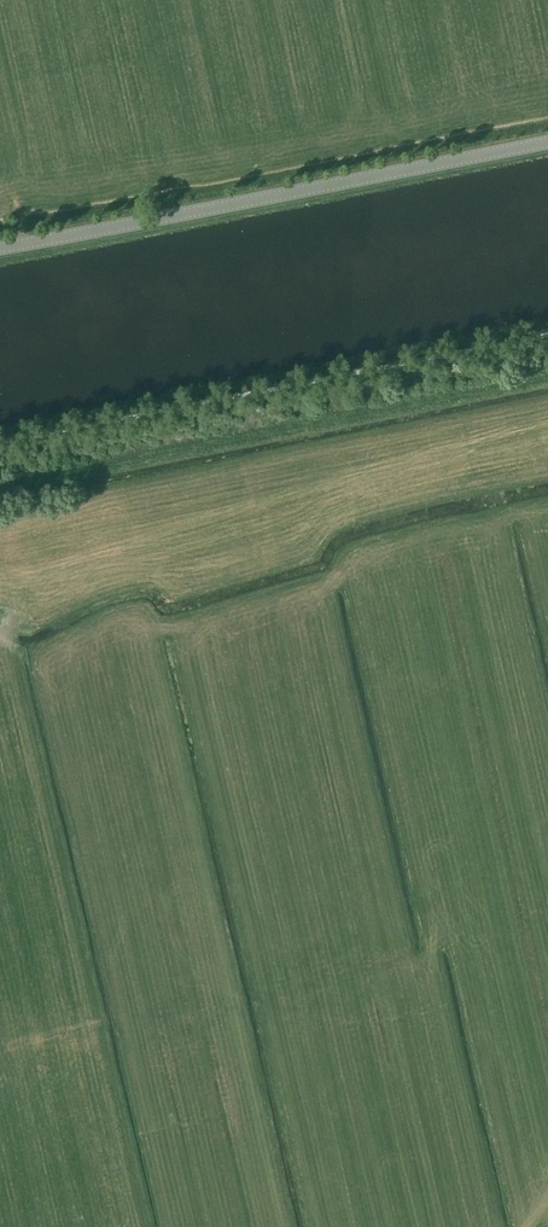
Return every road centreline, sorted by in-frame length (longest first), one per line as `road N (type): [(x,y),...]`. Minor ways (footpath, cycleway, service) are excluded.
road 1 (tertiary): [(0,246),(547,142)]

